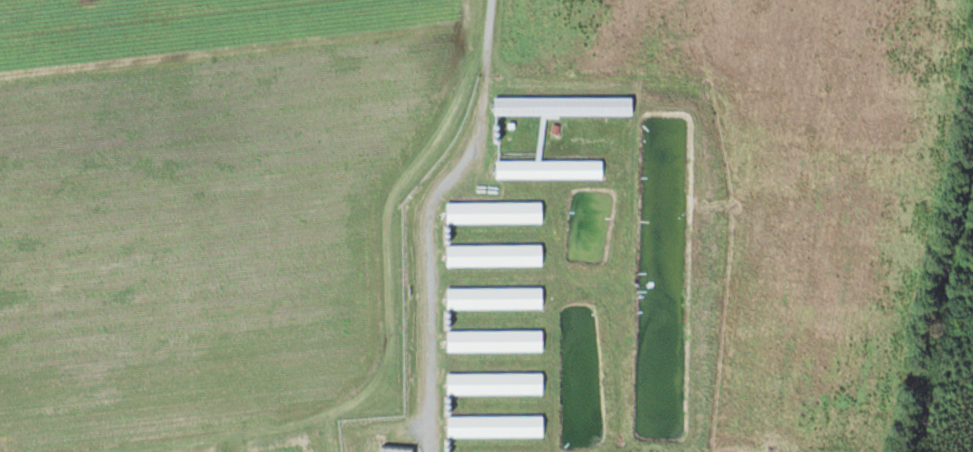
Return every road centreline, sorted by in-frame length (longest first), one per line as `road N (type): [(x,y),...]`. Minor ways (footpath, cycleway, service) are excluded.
road 1 (residential): [(492,0),(480,143),(441,188),(428,241),(431,430)]

